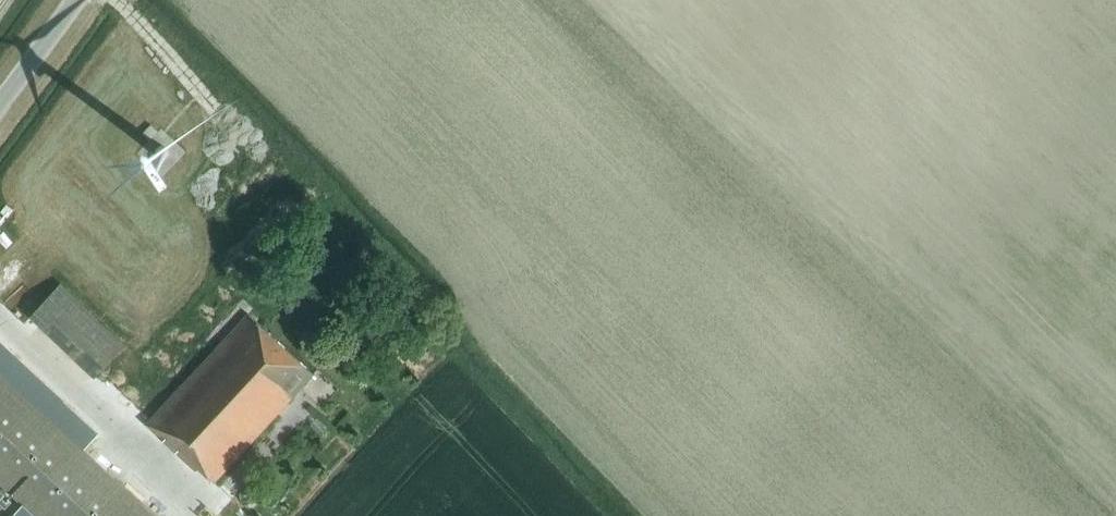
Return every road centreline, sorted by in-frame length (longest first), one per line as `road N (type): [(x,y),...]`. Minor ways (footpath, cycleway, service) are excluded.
road 1 (unclassified): [(0,103),(77,0)]

